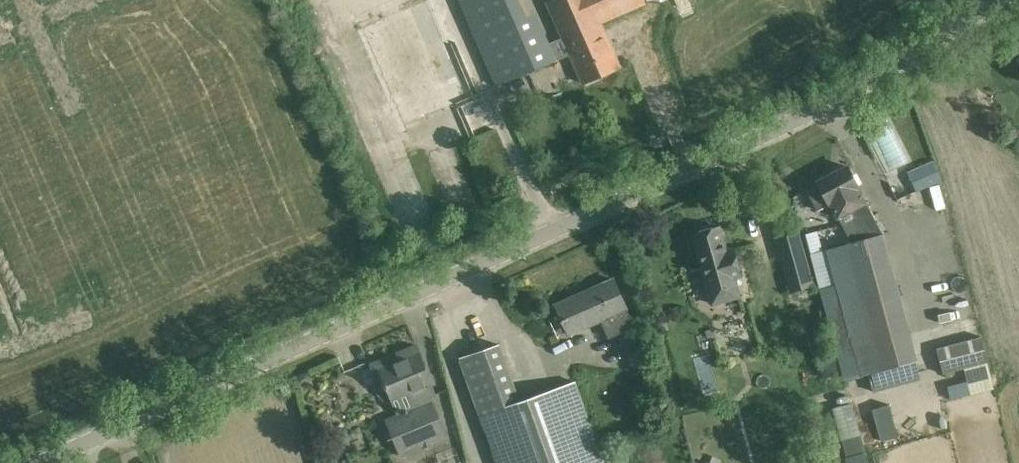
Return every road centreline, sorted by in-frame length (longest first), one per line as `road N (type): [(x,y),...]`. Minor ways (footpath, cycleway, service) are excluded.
road 1 (unclassified): [(39,462),(743,147),(997,0)]

